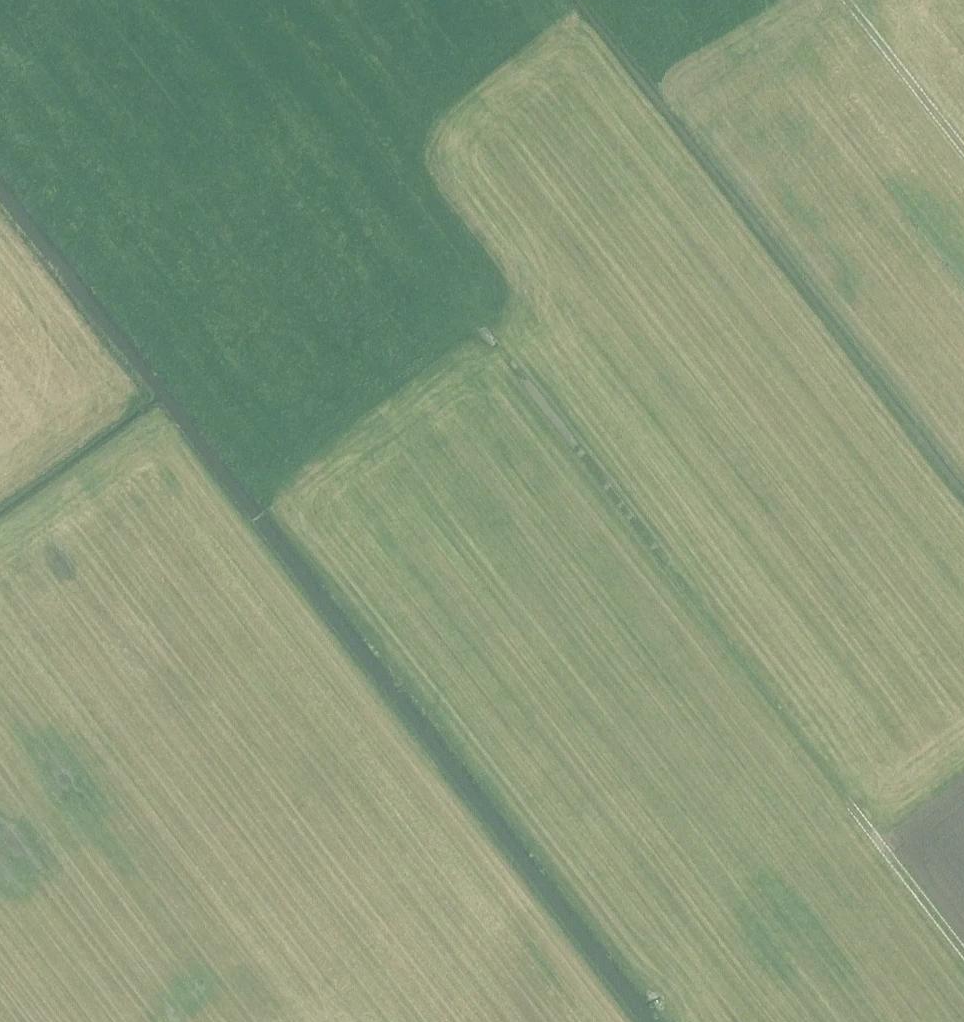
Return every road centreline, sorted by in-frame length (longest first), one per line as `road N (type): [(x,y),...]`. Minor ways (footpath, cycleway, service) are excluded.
road 1 (track): [(963,147),(850,0)]

